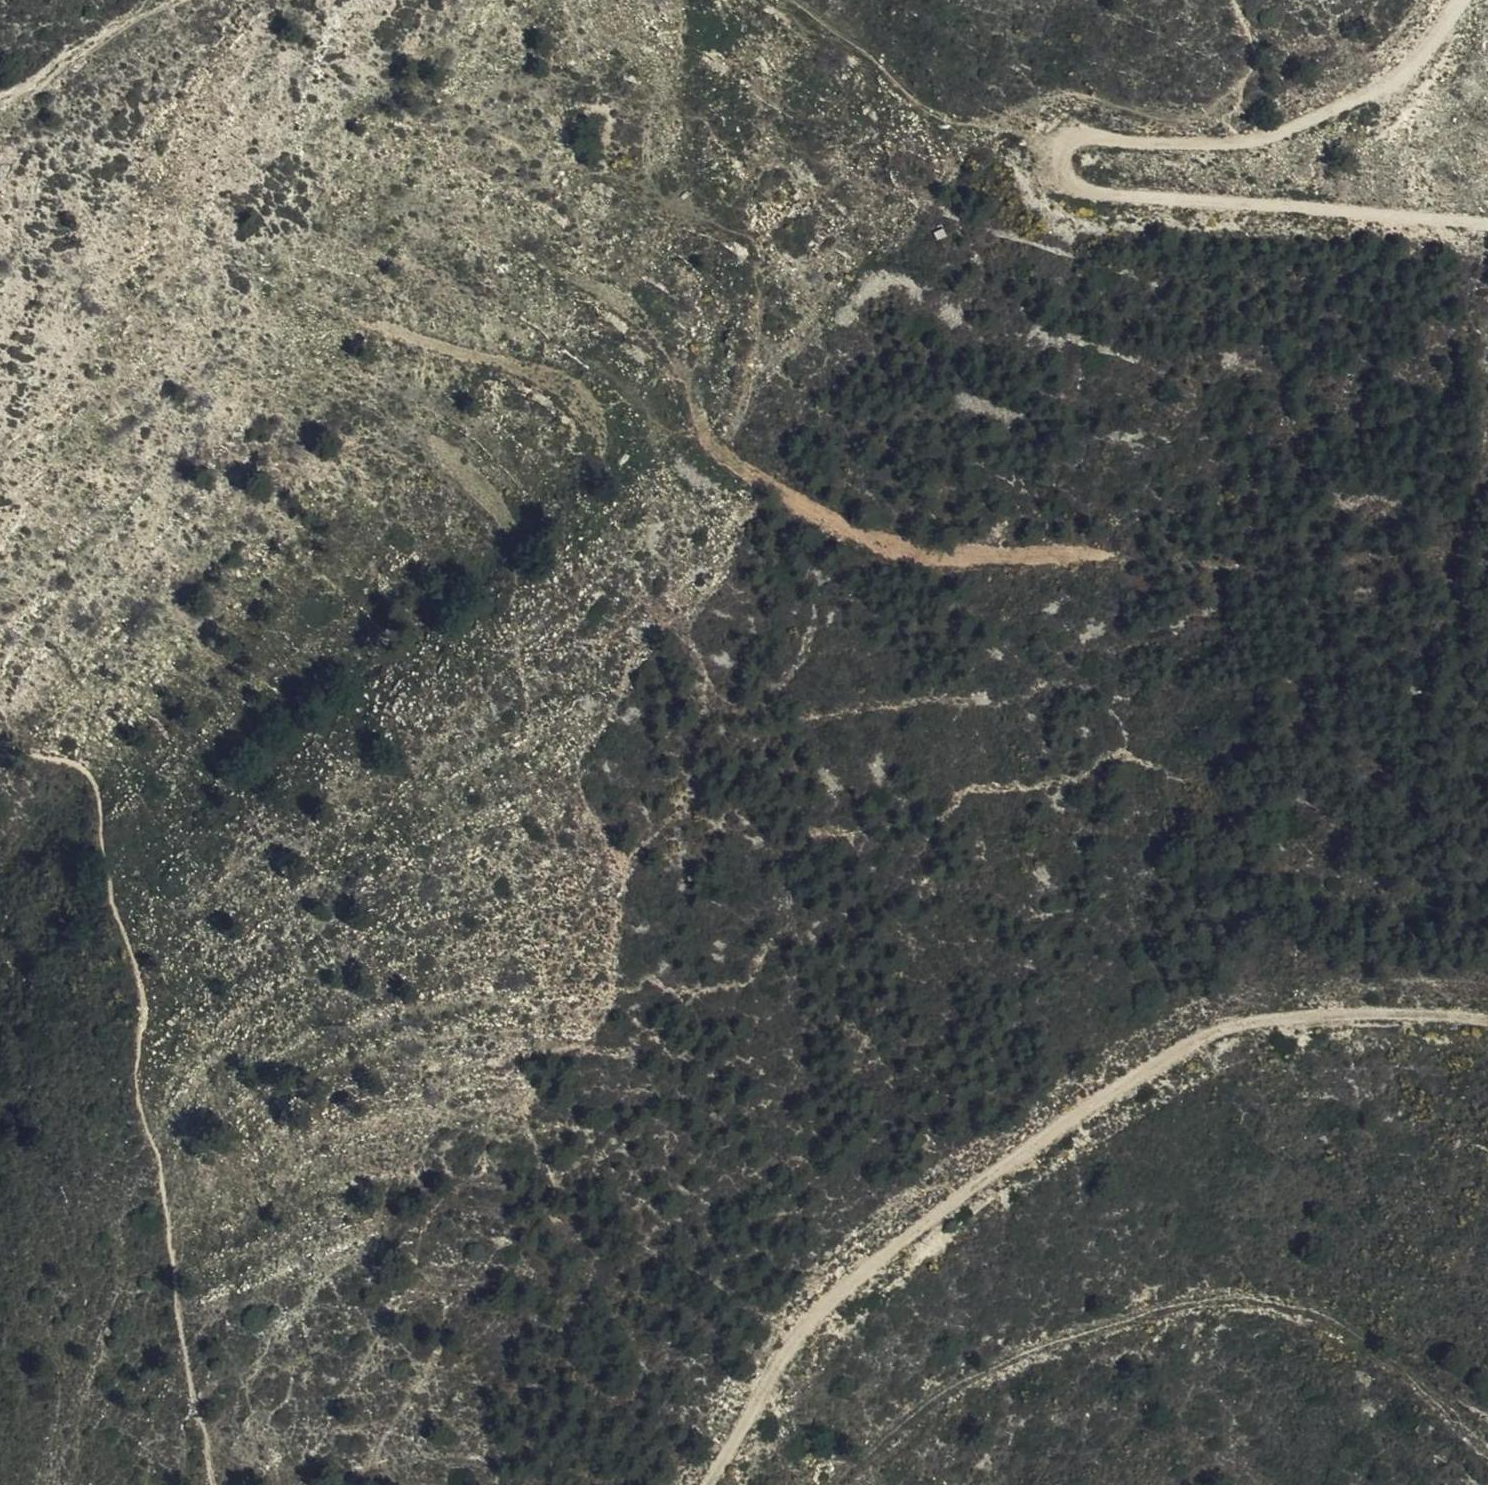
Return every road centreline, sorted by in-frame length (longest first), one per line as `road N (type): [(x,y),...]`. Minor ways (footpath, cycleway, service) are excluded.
road 1 (track): [(1487,1015),(1369,1004),(1299,1008),(1220,1025),(1166,1048),(818,1297),(792,1328),(711,1484)]
road 2 (track): [(1487,223),(1075,188),(1056,156),(1096,135),(1243,147),(1294,129),(1382,90),(1422,58),(1460,0)]

